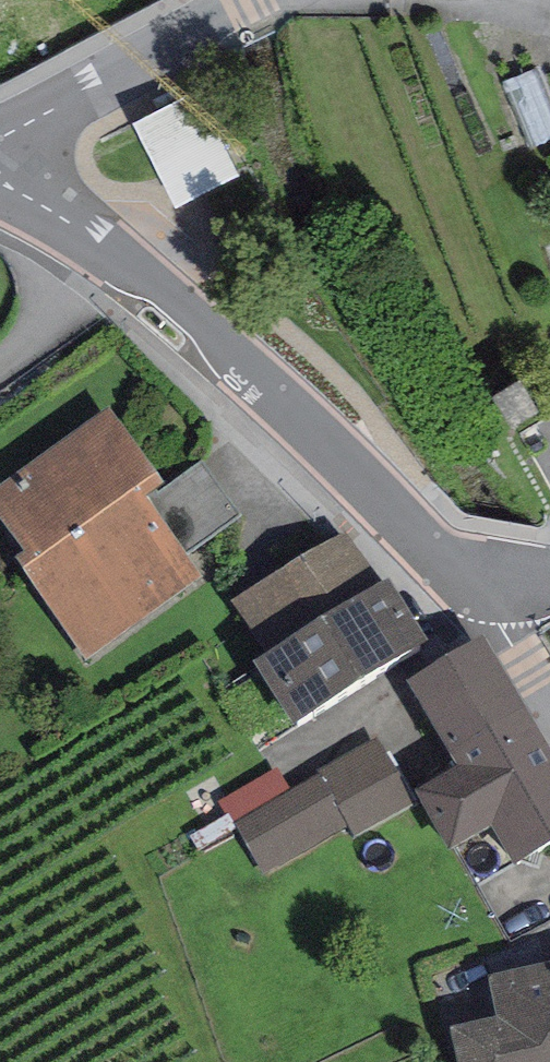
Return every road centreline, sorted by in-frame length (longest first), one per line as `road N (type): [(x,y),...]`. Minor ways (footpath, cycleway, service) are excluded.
road 1 (residential): [(0,182),(136,259),(414,528),(490,575)]
road 2 (residential): [(0,150),(262,0)]
road 3 (residential): [(490,575),(489,610),(549,708)]

